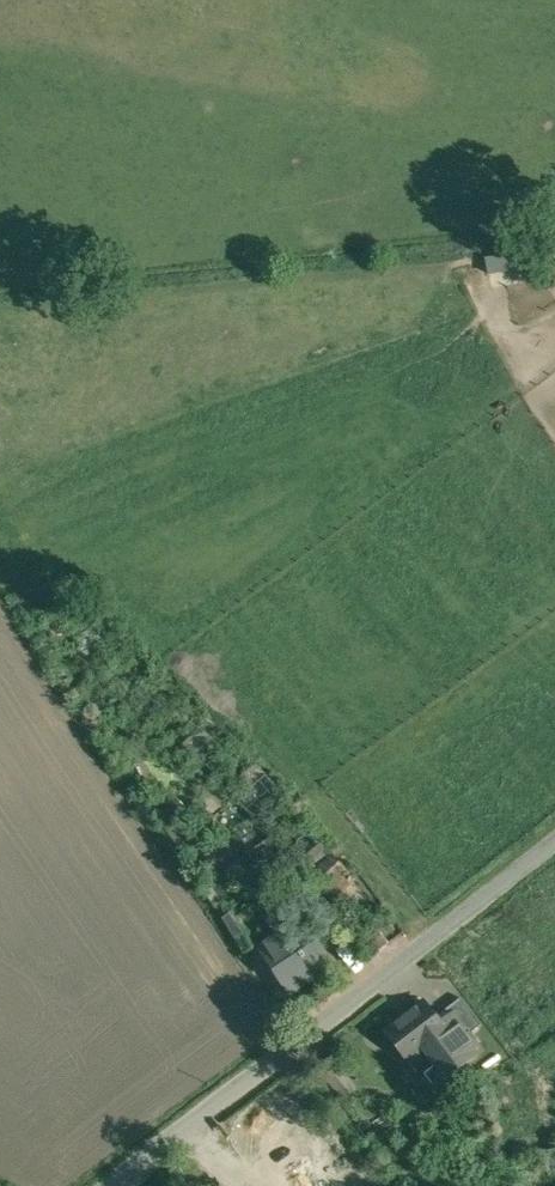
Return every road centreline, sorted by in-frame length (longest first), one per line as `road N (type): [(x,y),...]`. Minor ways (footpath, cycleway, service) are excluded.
road 1 (unclassified): [(112,1185),(554,843)]

